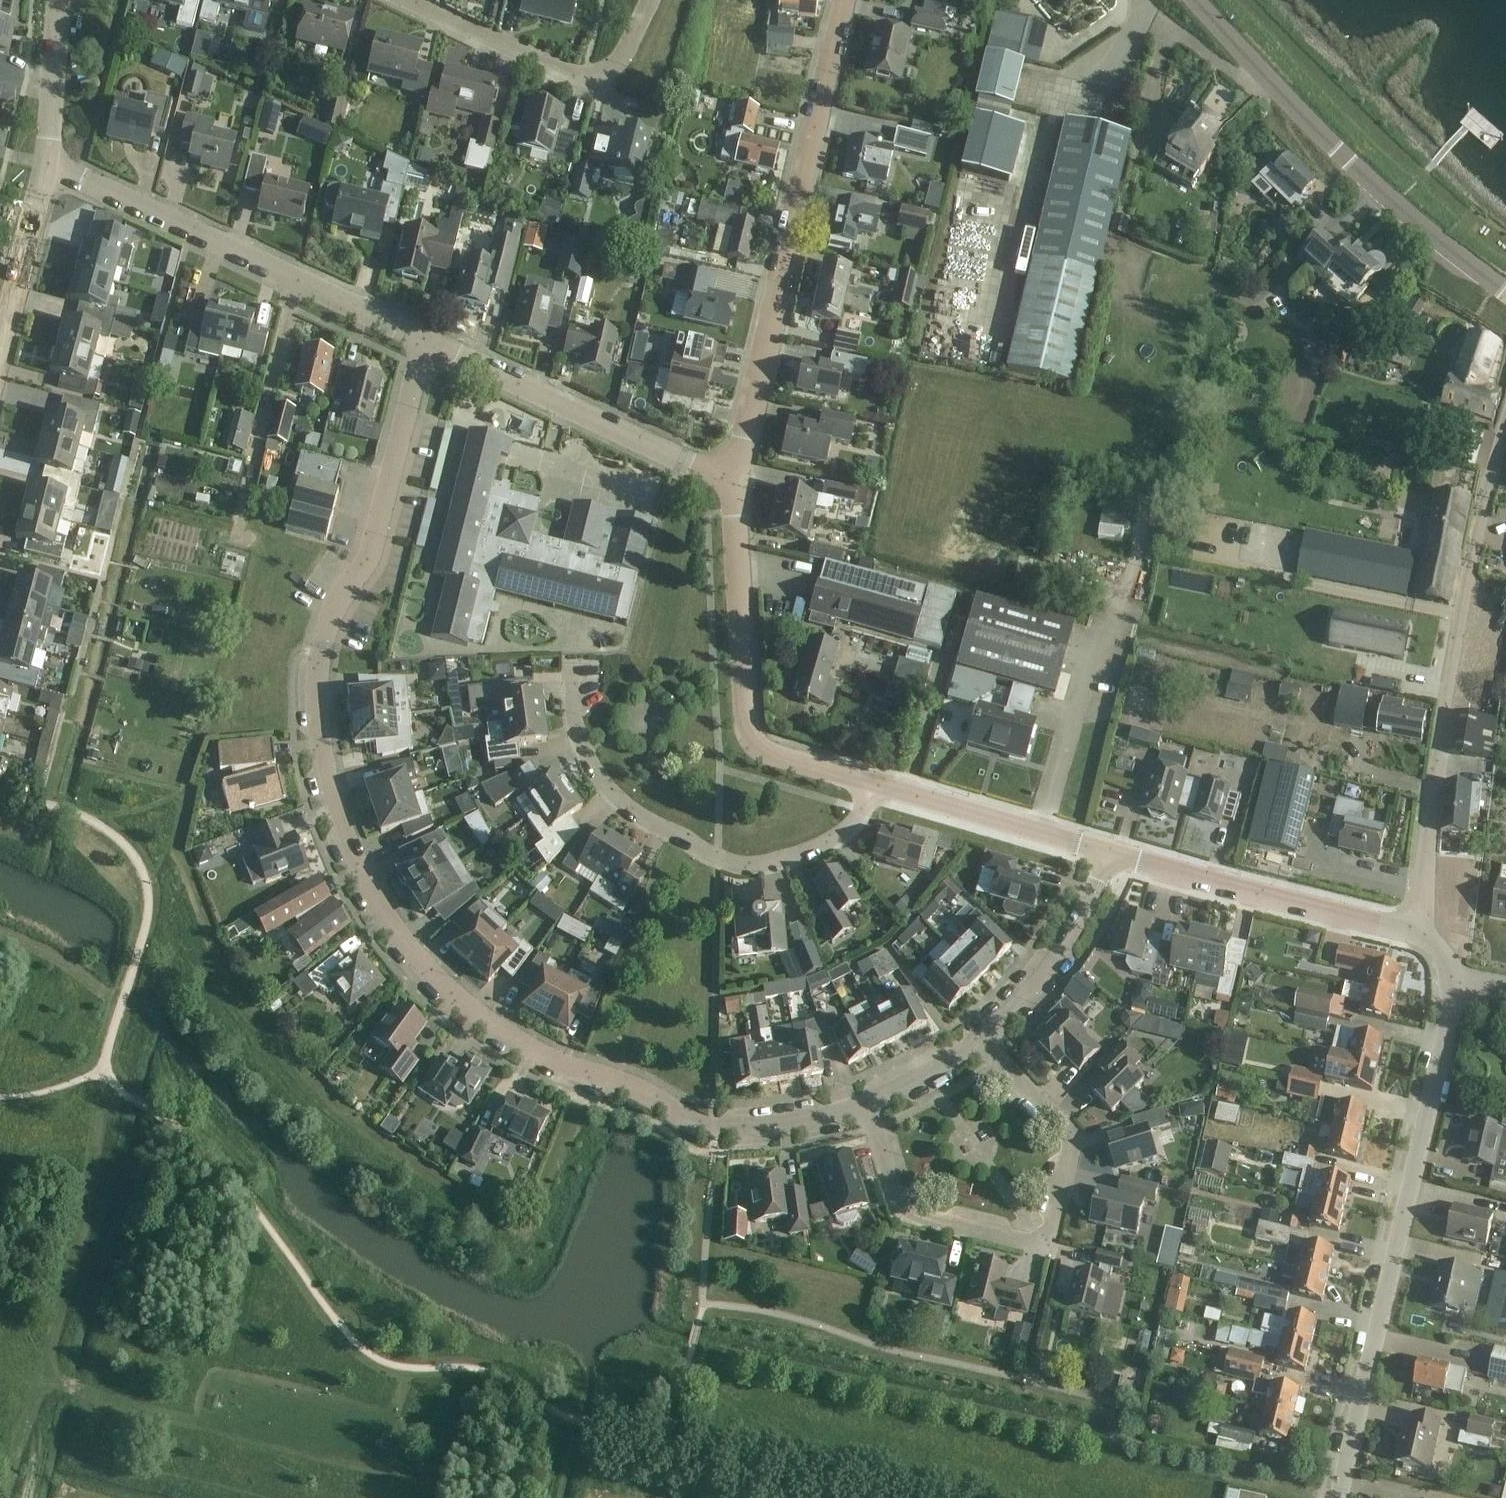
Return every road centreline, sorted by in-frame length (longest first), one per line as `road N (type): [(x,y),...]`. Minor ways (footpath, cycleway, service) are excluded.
road 1 (residential): [(867,1104),(775,1123),(711,1123),(518,1037),(437,979),(391,923),(352,852),(325,774),(319,681),(338,601),(364,561),(387,500),(424,338)]
road 2 (residential): [(1414,932),(1456,635),(1505,413)]
road 3 (residential): [(1341,1497),(1457,985)]
road 4 (residential): [(983,1036),(1073,1137),(1044,1246),(903,1209),(867,1104)]
road 5 (residential): [(734,481),(843,0)]
road 6 (residential): [(879,785),(851,821),(813,849),(772,863),(718,857),(639,816),(590,762),(575,711),(575,659)]
road 7 (tertiary): [(1505,290),(1349,160),(1197,0)]
road 8 (residential): [(424,338),(49,165)]
road 9 (residential): [(879,785),(777,756),(756,739),(734,481)]
road 10 (residential): [(734,481),(424,338)]
road 11 (residential): [(1414,932),(1114,852)]
road 12 (residential): [(410,0),(557,70),(588,76),(616,65),(650,0)]
road 13 (residential): [(1114,852),(879,785)]
road 14 (residential): [(983,1036),(1089,911),(1114,852)]
road 15 (residential): [(49,165),(61,0)]
road 16 (residential): [(867,1104),(983,1036)]

